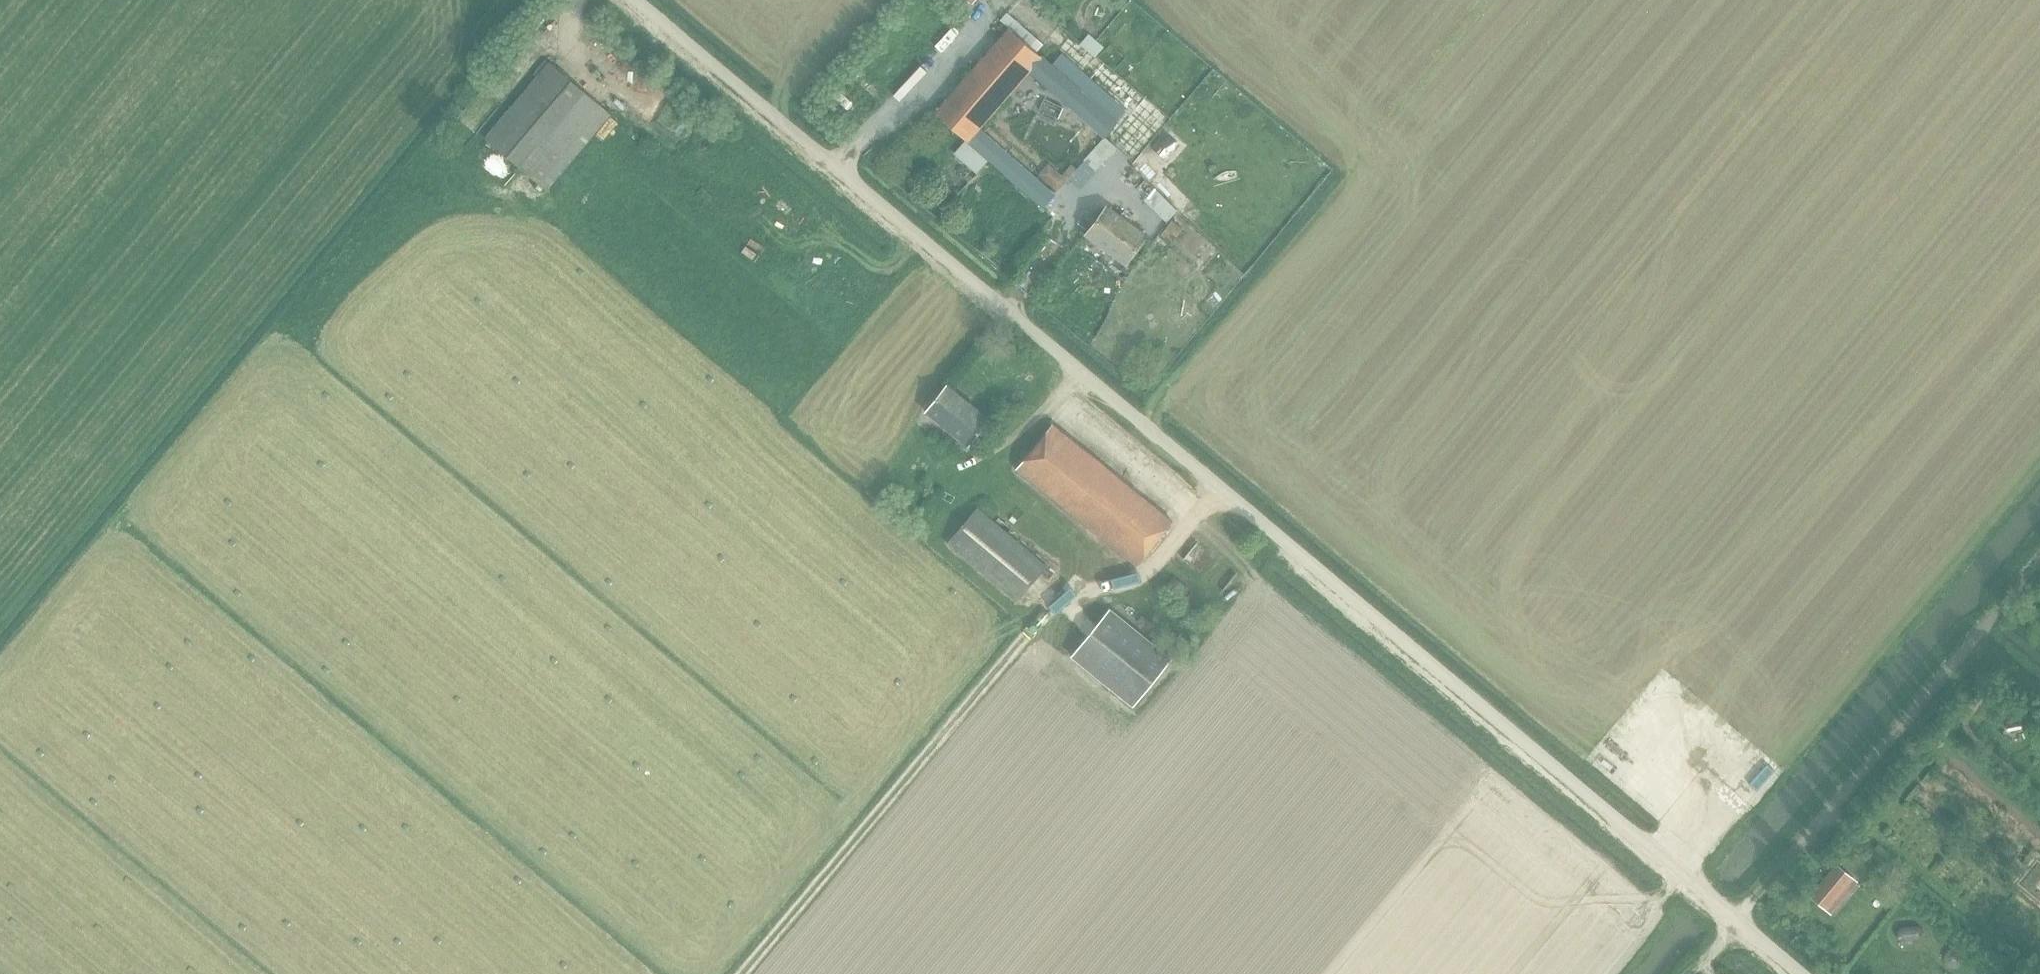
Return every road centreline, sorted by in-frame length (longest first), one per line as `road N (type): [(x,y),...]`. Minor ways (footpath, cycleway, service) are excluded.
road 1 (unclassified): [(1802,973),(629,0)]

